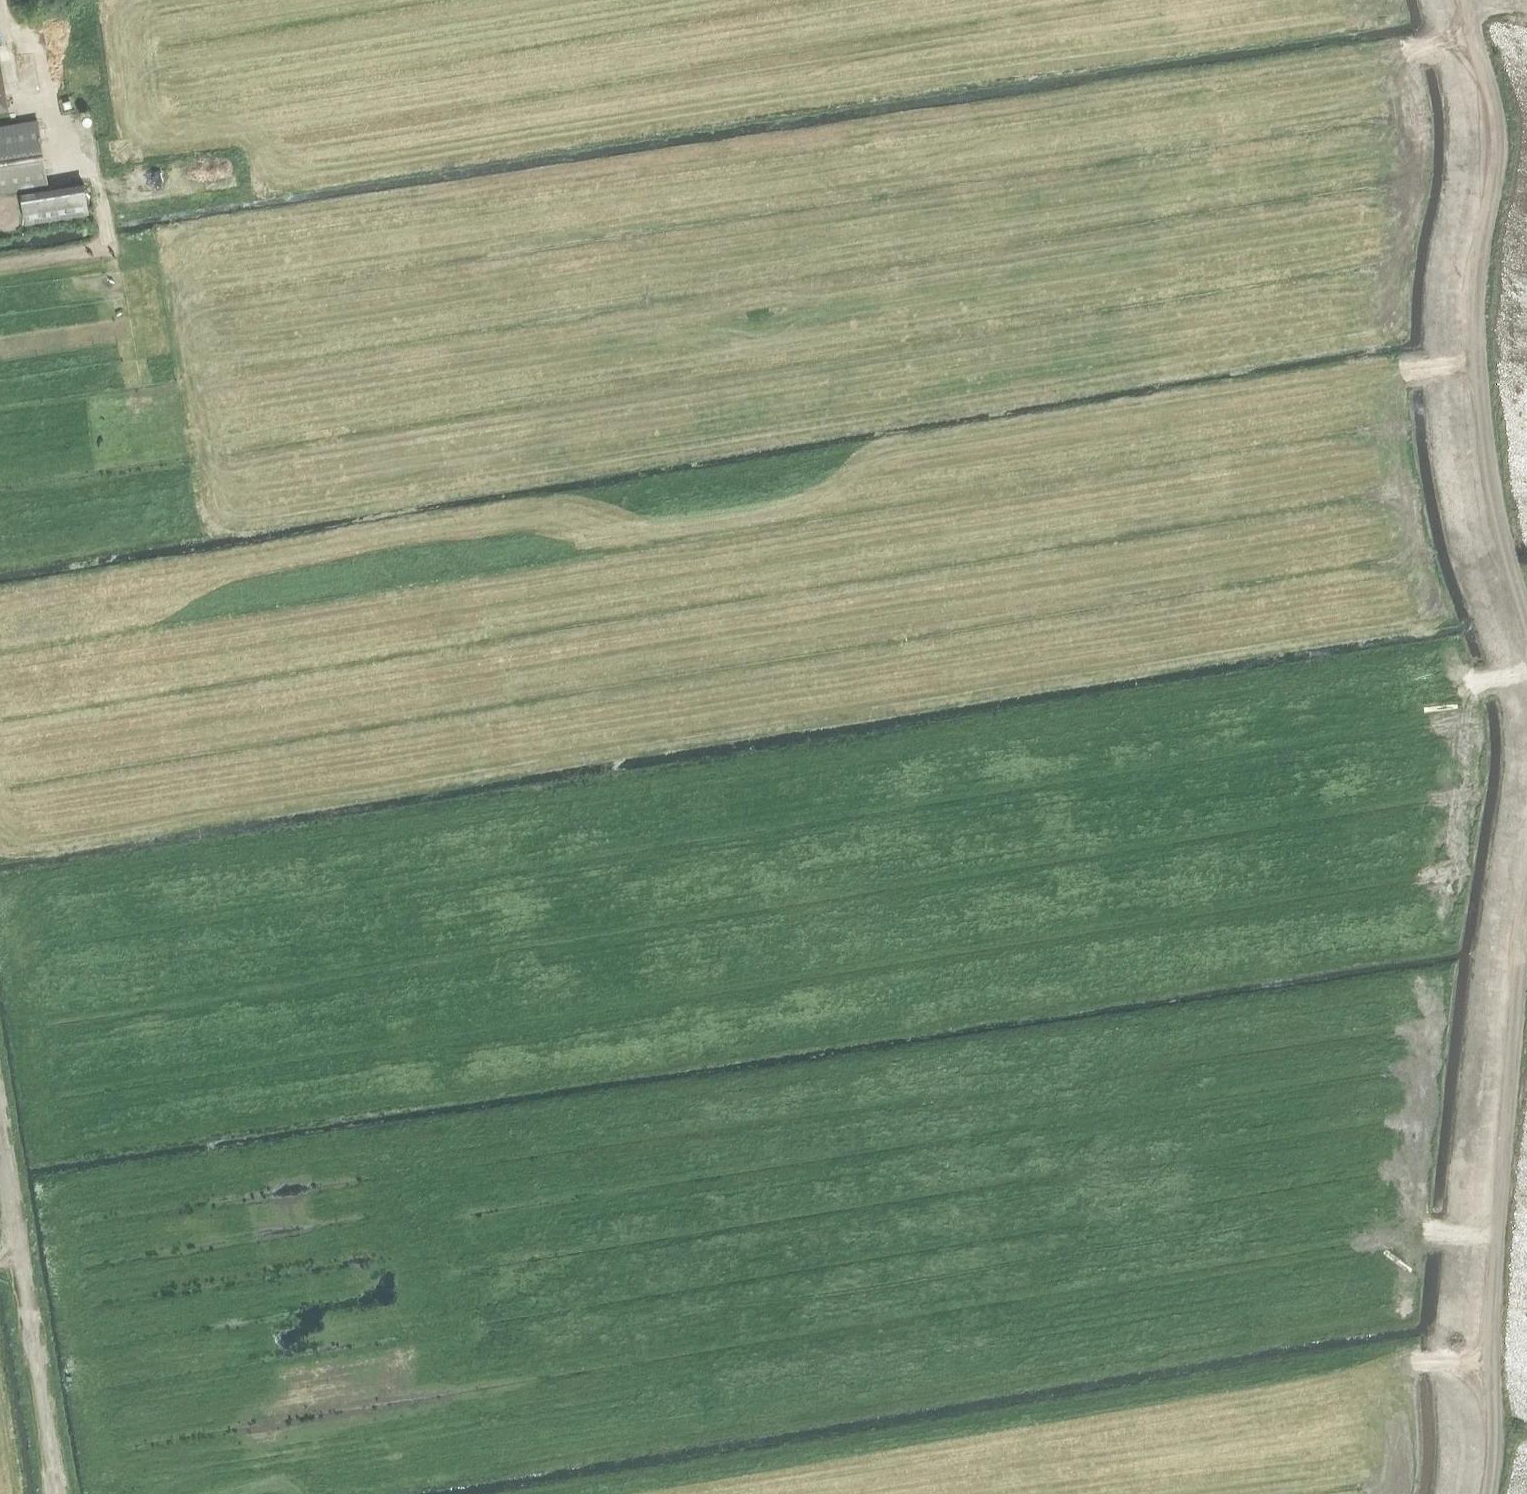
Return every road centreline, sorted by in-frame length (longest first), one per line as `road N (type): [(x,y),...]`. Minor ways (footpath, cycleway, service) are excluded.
road 1 (track): [(1526,624),(1500,524),(1479,392),(1476,310),(1502,163),(1468,0)]
road 2 (track): [(1490,1493),(1495,1246),(1526,926)]

